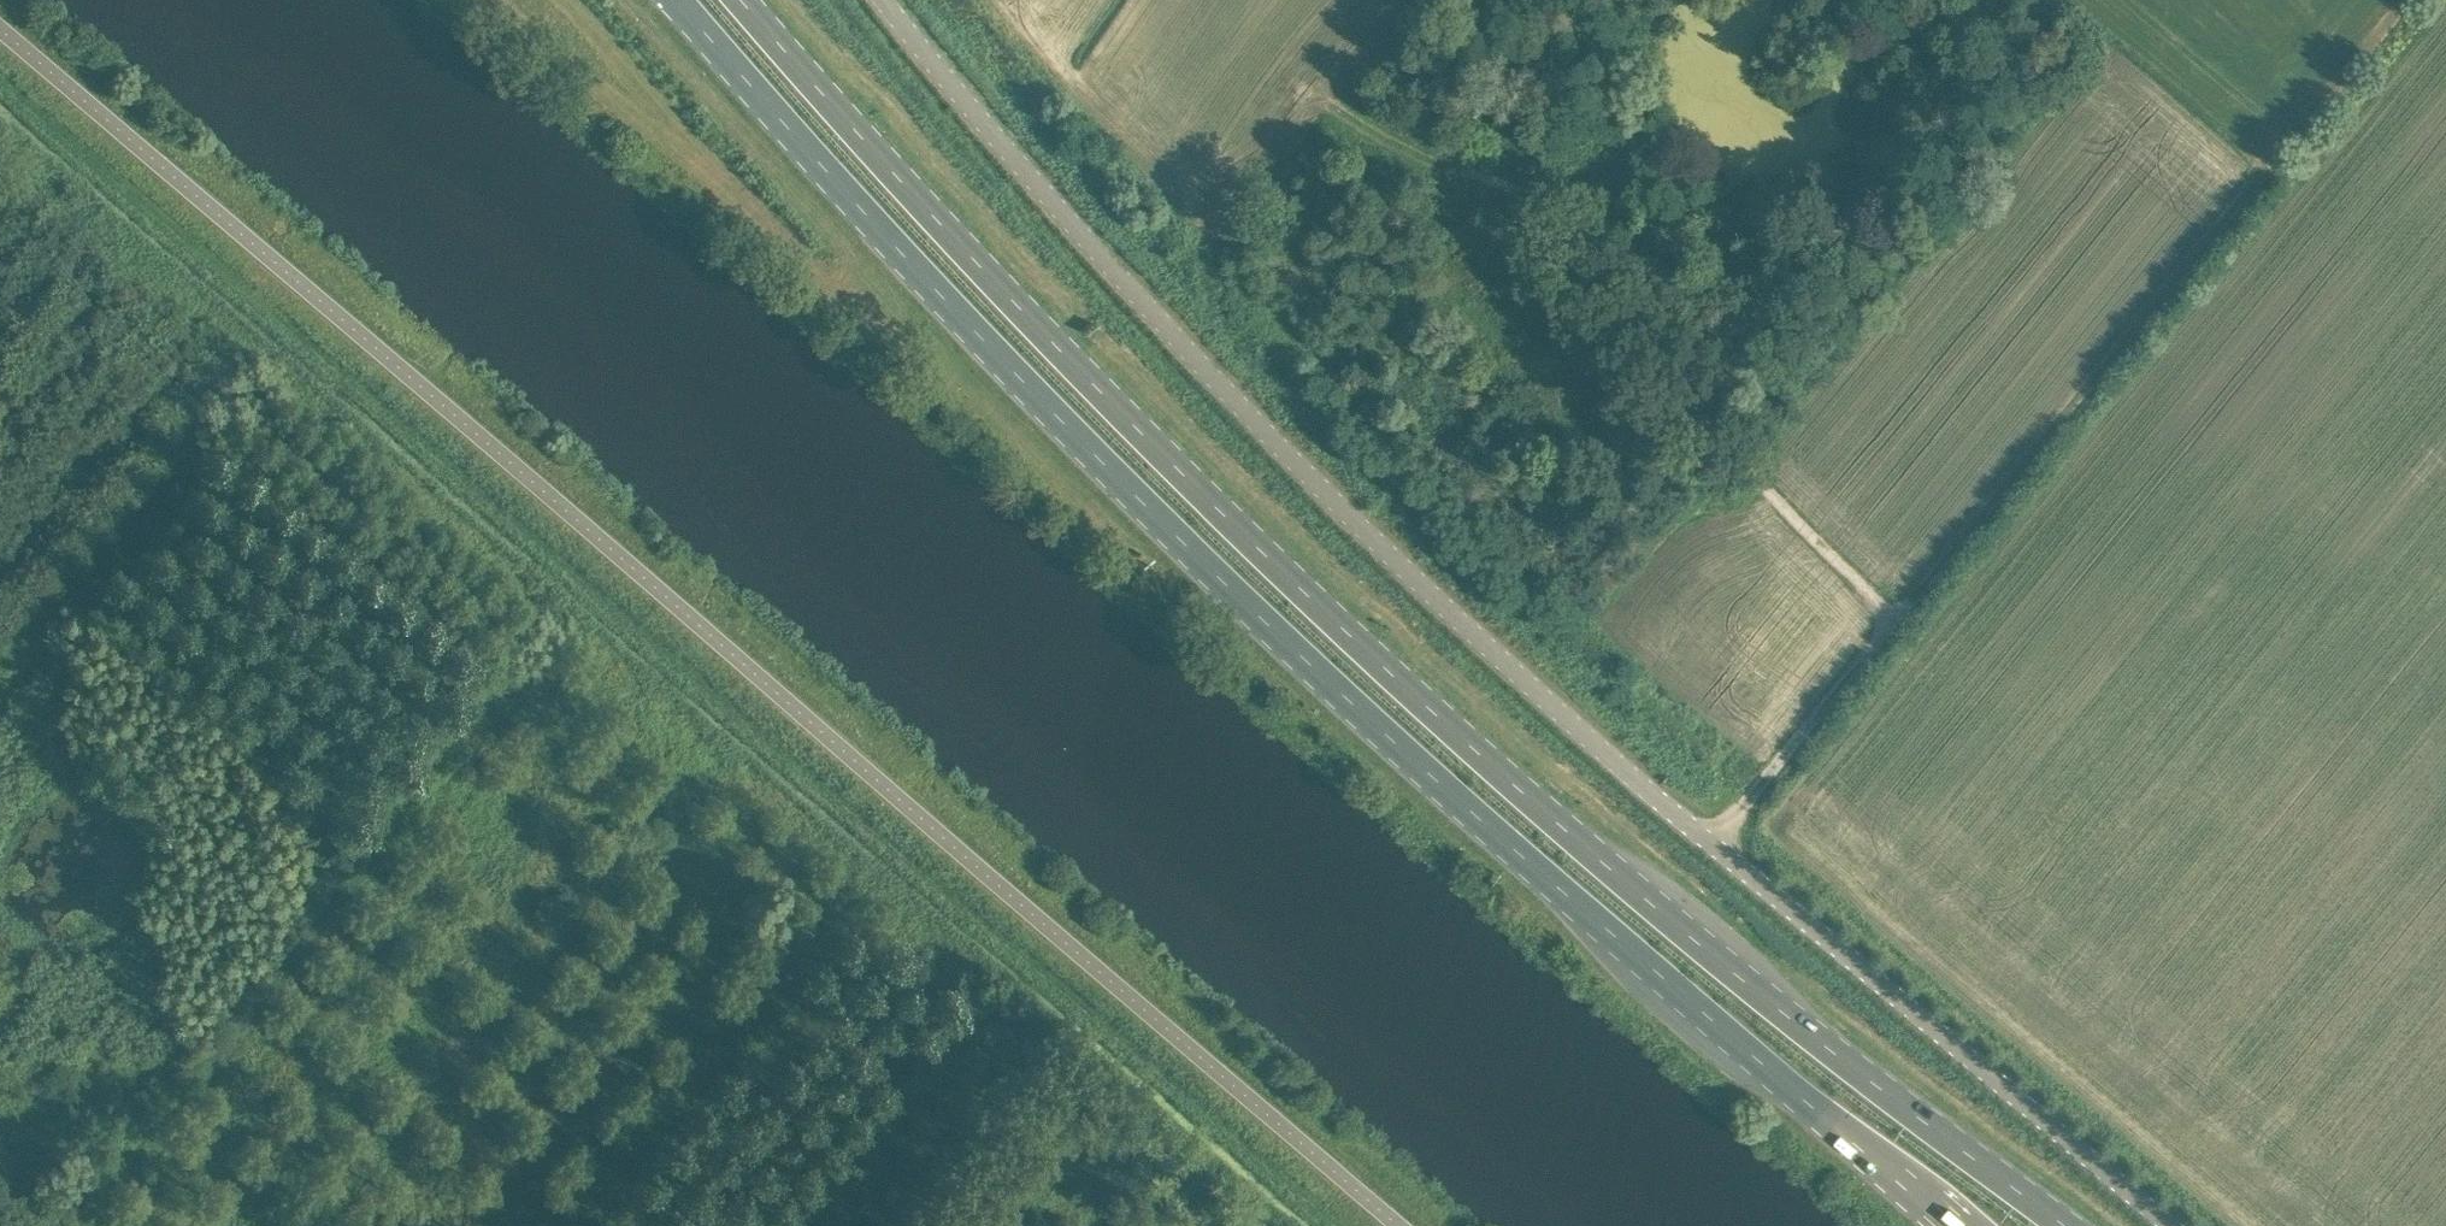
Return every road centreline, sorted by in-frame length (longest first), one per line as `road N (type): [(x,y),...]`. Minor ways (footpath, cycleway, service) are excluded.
road 1 (trunk): [(2069,1225),(1789,1017),(1389,671),(1056,341),(748,0)]
road 2 (unclassified): [(886,0),(987,127),(1353,517),(1589,736),(2170,1225)]
road 3 (trunk): [(685,0),(1013,369),(1345,696),(1955,1225)]

